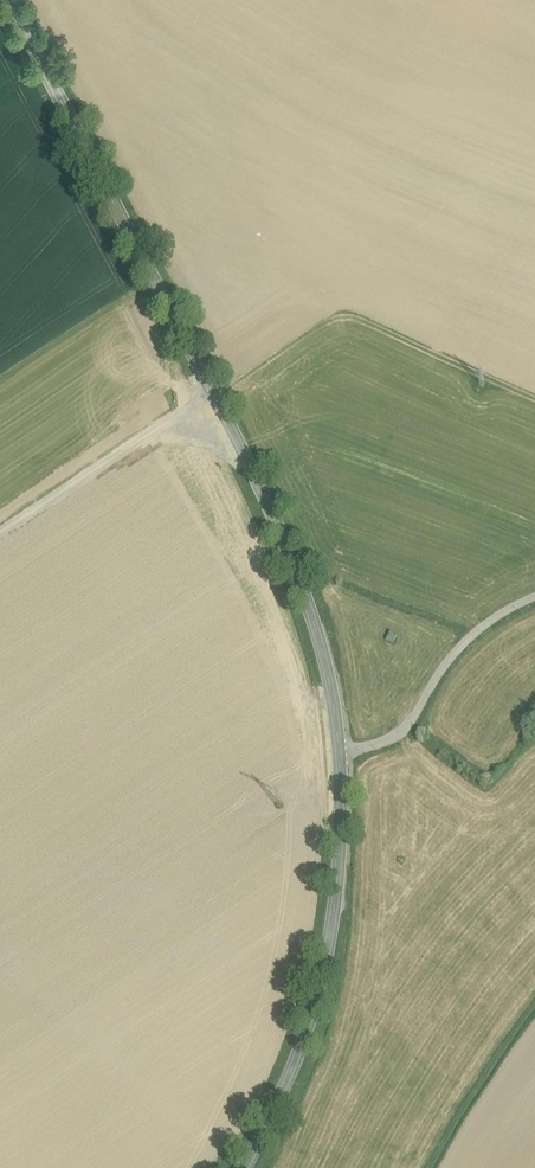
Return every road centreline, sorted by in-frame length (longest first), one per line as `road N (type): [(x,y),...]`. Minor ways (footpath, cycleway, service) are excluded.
road 1 (secondary): [(339,758),(315,628),(237,442),(8,0)]
road 2 (secondary): [(250,1167),(297,1058),(329,947),(339,758)]
road 3 (track): [(213,396),(345,316),(534,398)]
road 4 (unclassified): [(339,758),(407,733),(452,657),(480,628),(534,597)]

